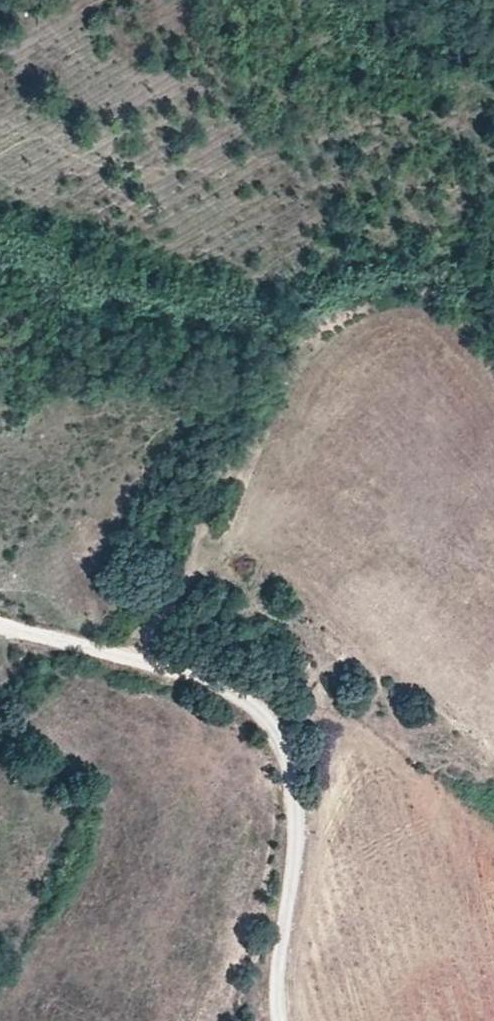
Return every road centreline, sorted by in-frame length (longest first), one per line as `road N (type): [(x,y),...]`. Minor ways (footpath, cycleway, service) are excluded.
road 1 (track): [(0,626),(194,676),(240,698),(266,722),(287,755),(299,812),(275,995),(280,1020)]

